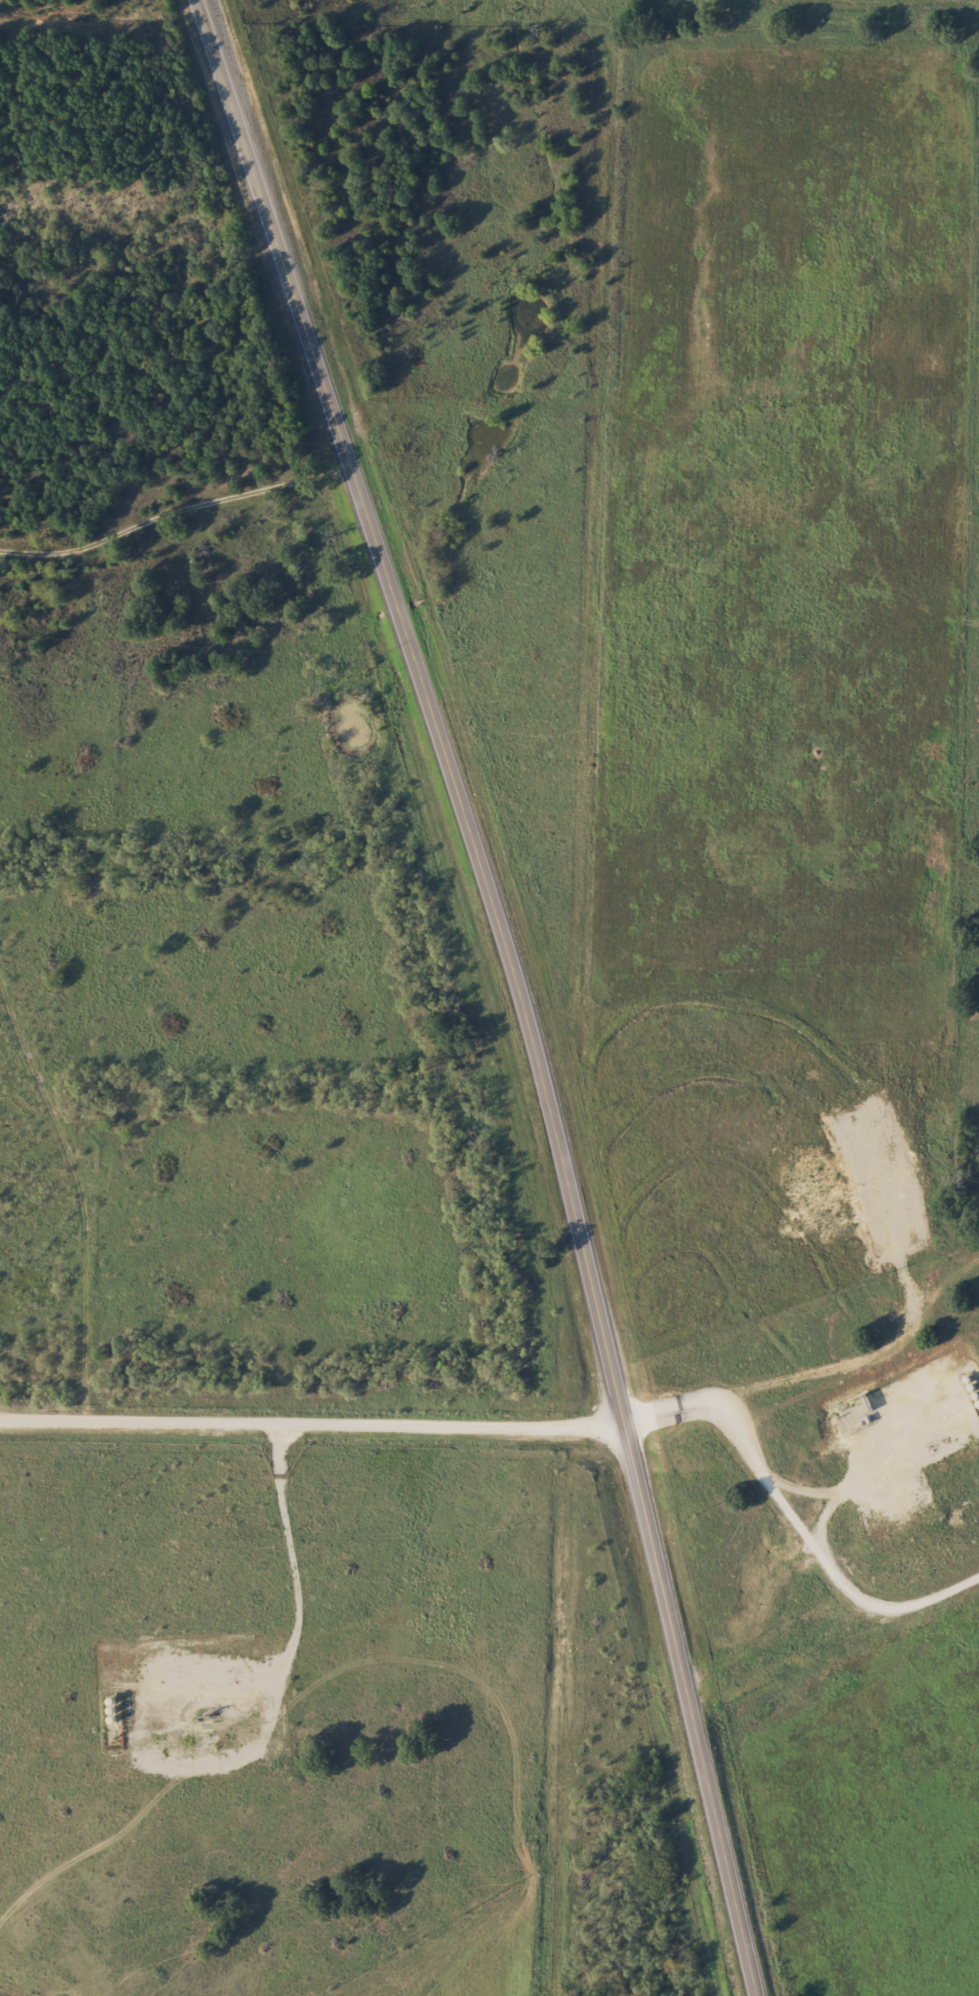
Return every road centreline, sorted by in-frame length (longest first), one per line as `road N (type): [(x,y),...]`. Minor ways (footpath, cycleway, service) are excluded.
road 1 (primary): [(755,1995),(557,1129),(201,0)]
road 2 (residential): [(628,1420),(0,1418)]
road 3 (residential): [(0,715),(361,649),(400,620)]

